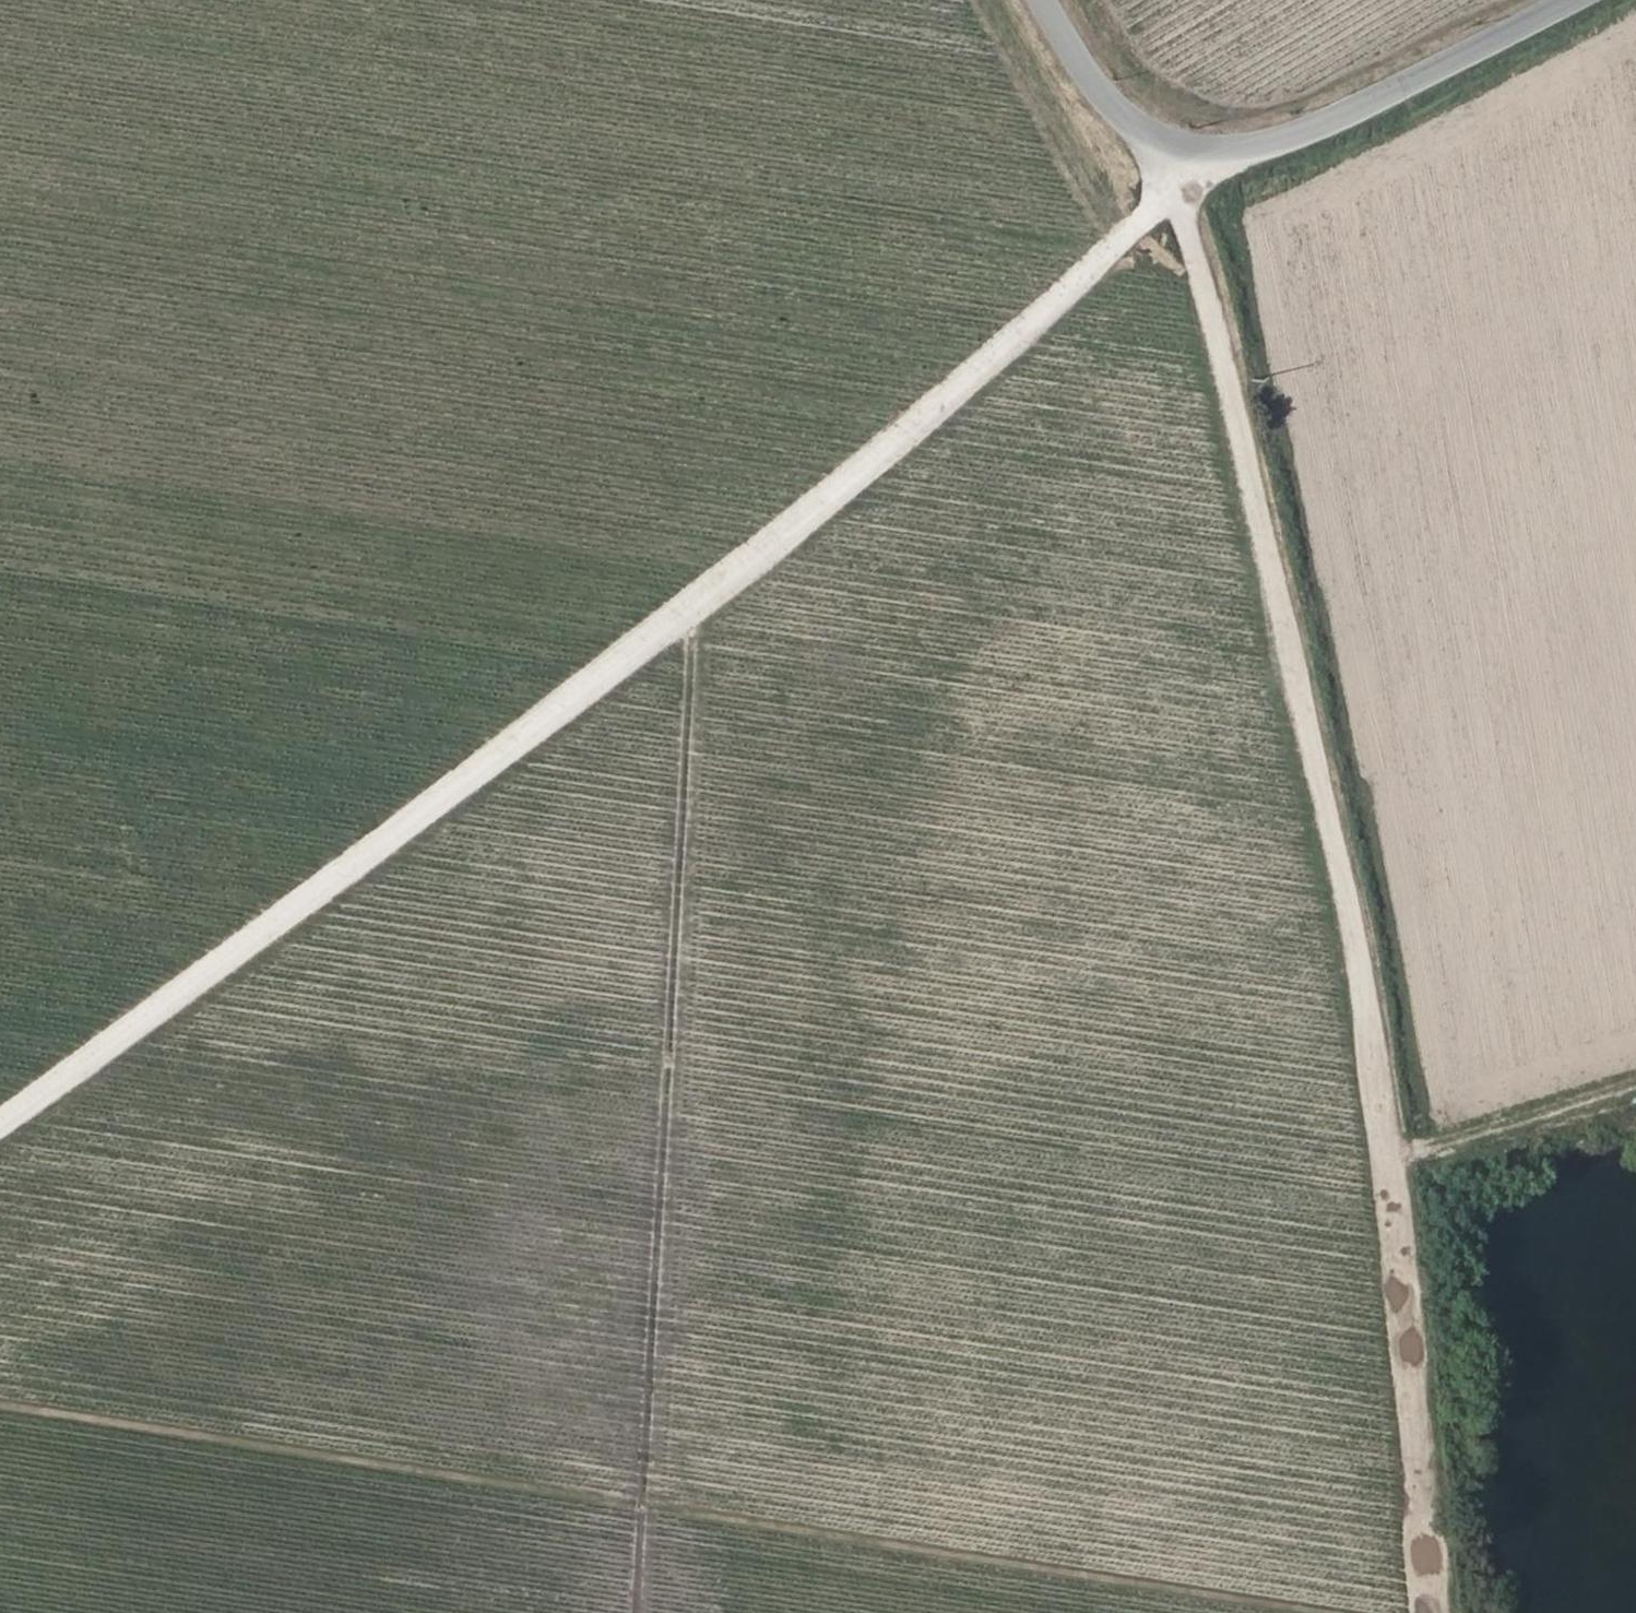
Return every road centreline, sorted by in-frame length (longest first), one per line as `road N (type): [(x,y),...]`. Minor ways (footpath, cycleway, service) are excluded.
road 1 (track): [(0,1119),(705,592),(1161,206),(1187,149)]
road 2 (track): [(1437,1612),(1413,1344),(1314,686),(1182,209),(1187,149)]
road 3 (unclassified): [(1045,0),(1110,104),(1187,149),(1271,145),(1444,66),(1562,0)]

